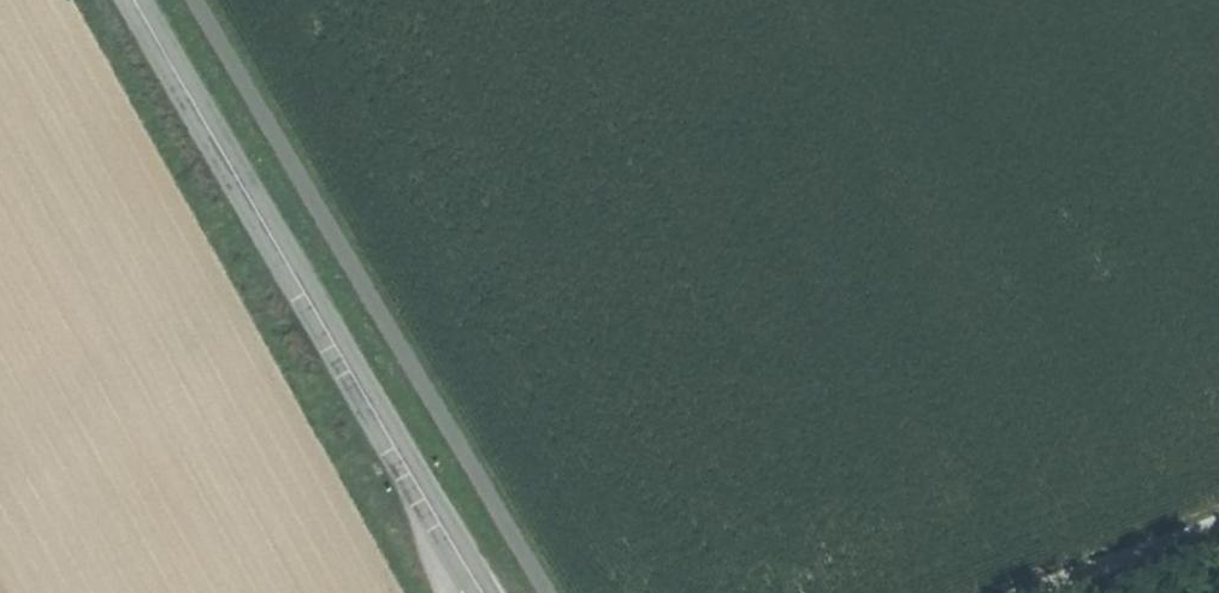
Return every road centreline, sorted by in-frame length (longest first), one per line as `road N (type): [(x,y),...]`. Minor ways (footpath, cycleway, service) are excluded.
road 1 (secondary): [(494,592),(138,0)]
road 2 (track): [(1218,520),(1029,592)]

